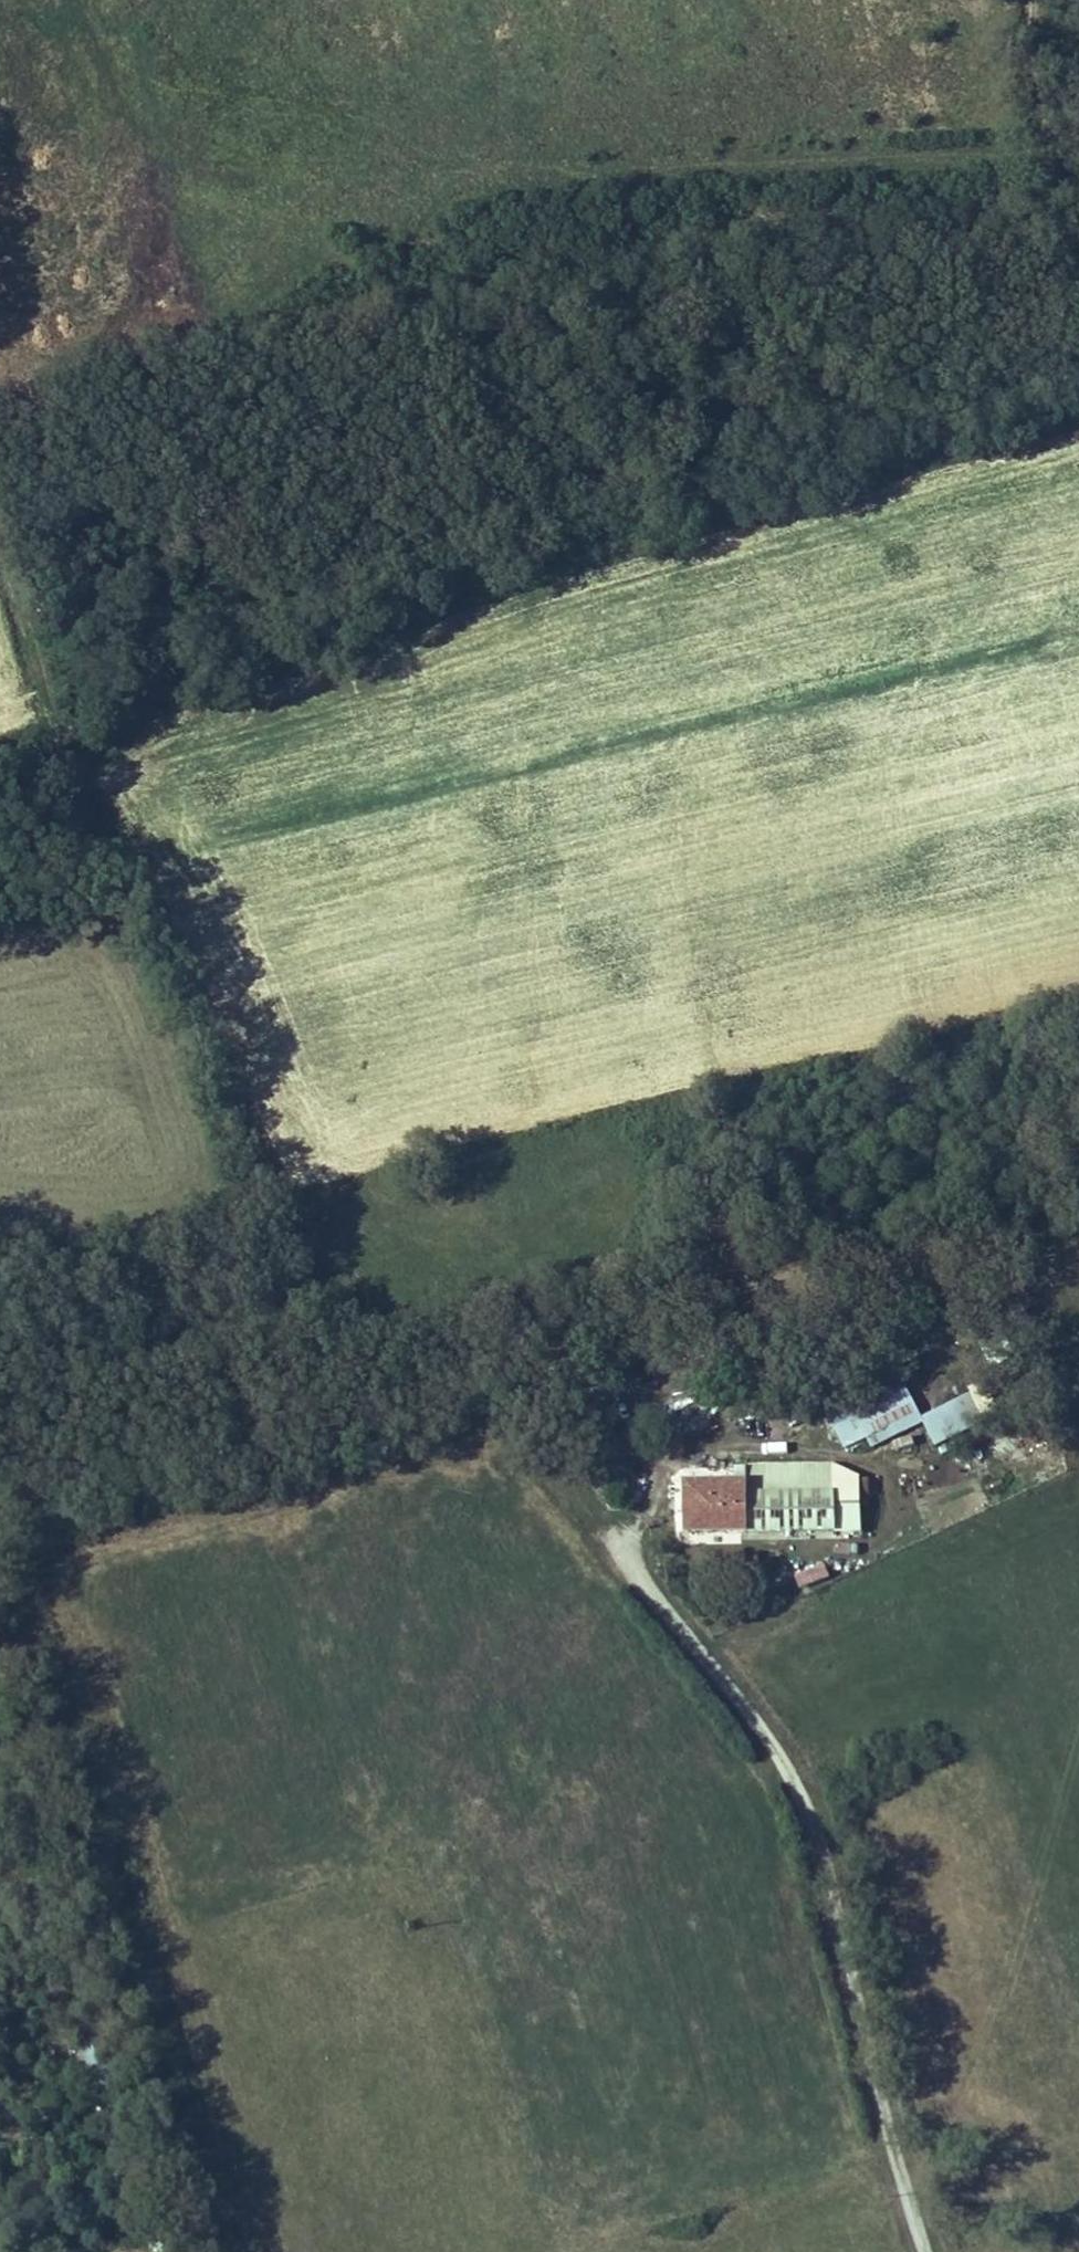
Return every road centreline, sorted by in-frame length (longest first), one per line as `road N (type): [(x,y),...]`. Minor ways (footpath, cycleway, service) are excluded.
road 1 (track): [(628,1572),(487,1385),(453,1359),(366,1319),(325,1277),(158,919),(83,796),(0,522)]

